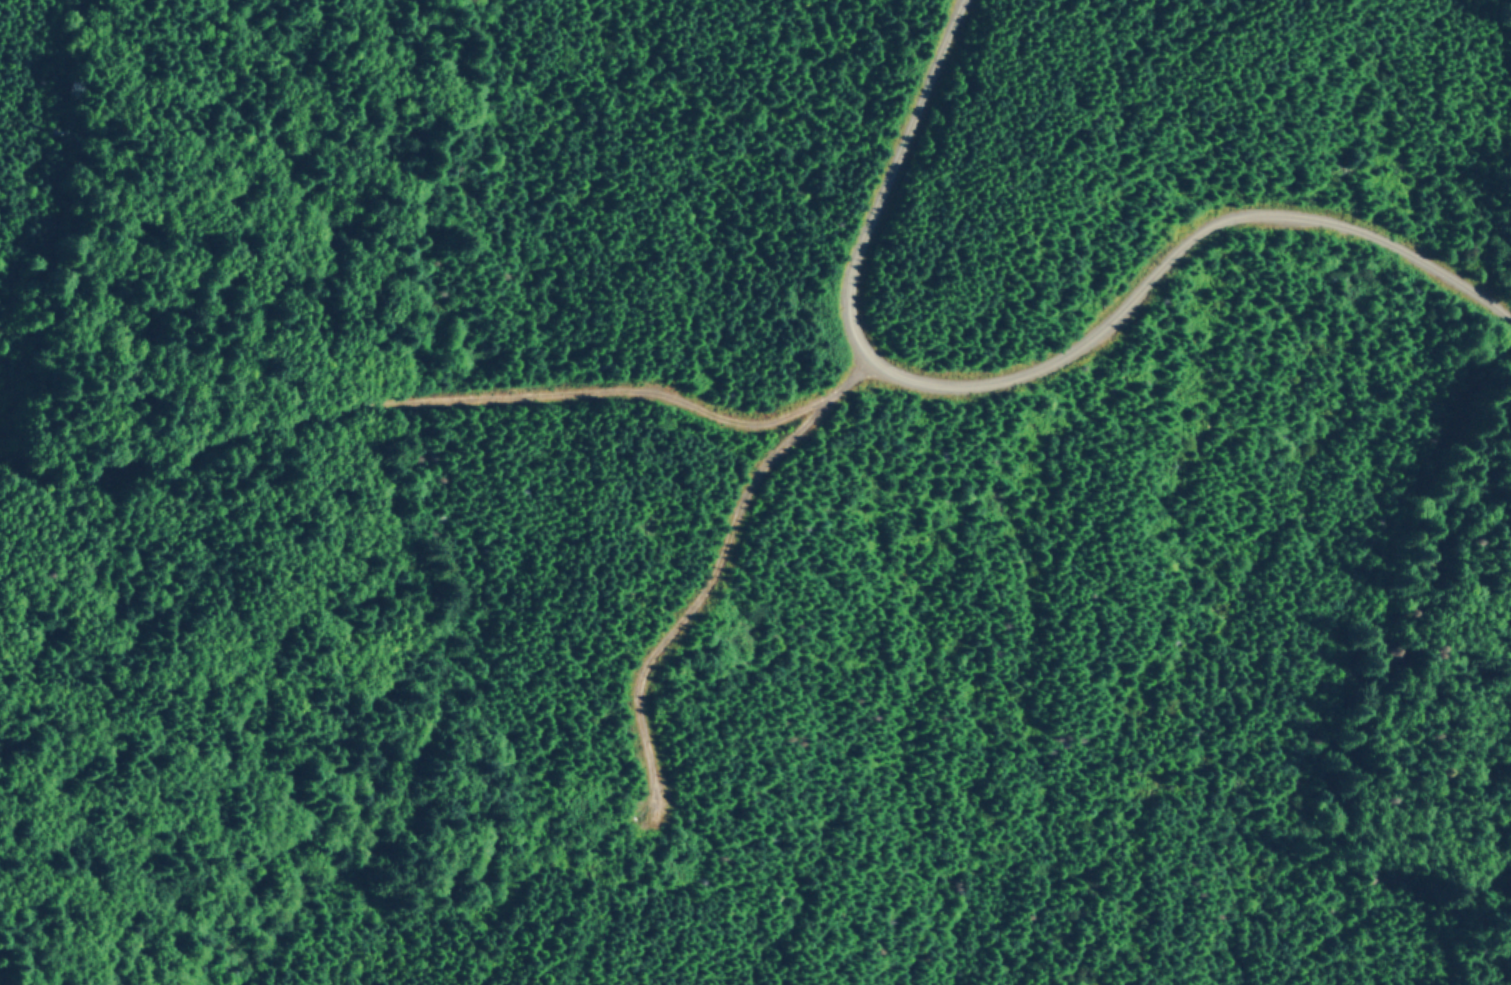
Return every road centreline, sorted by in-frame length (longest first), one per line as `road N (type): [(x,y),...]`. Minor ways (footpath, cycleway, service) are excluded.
road 1 (track): [(1510,321),(1418,258),(1337,225),(1231,217),(1187,241),(1108,329),(1028,375),(976,387),(936,385),(873,362),(847,301),(856,255),(969,0)]
road 2 (track): [(0,469),(54,490),(94,491),(359,412),(654,392),(750,425),(814,406),(873,362)]
road 3 (track): [(568,984),(650,821),(656,794),(636,693),(651,660),(732,538),(752,481),(847,381)]

